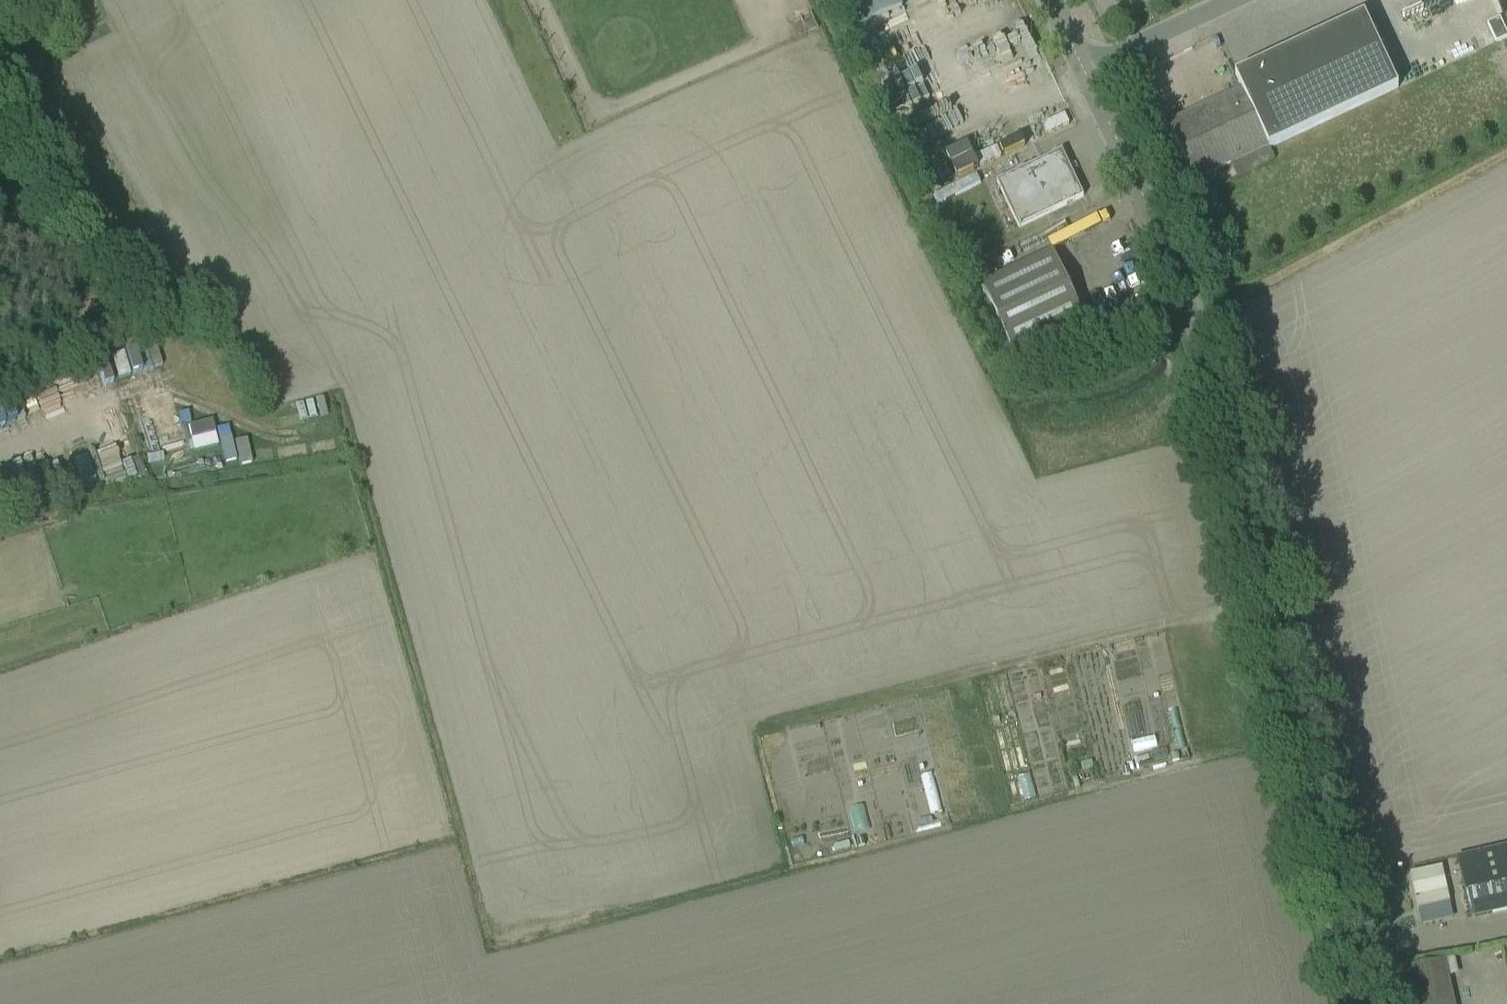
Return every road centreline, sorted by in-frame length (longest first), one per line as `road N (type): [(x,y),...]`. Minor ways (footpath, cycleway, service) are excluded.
road 1 (unclassified): [(1353,1003),(1201,335),(1085,75)]
road 2 (unclassified): [(1085,75),(1237,0)]

